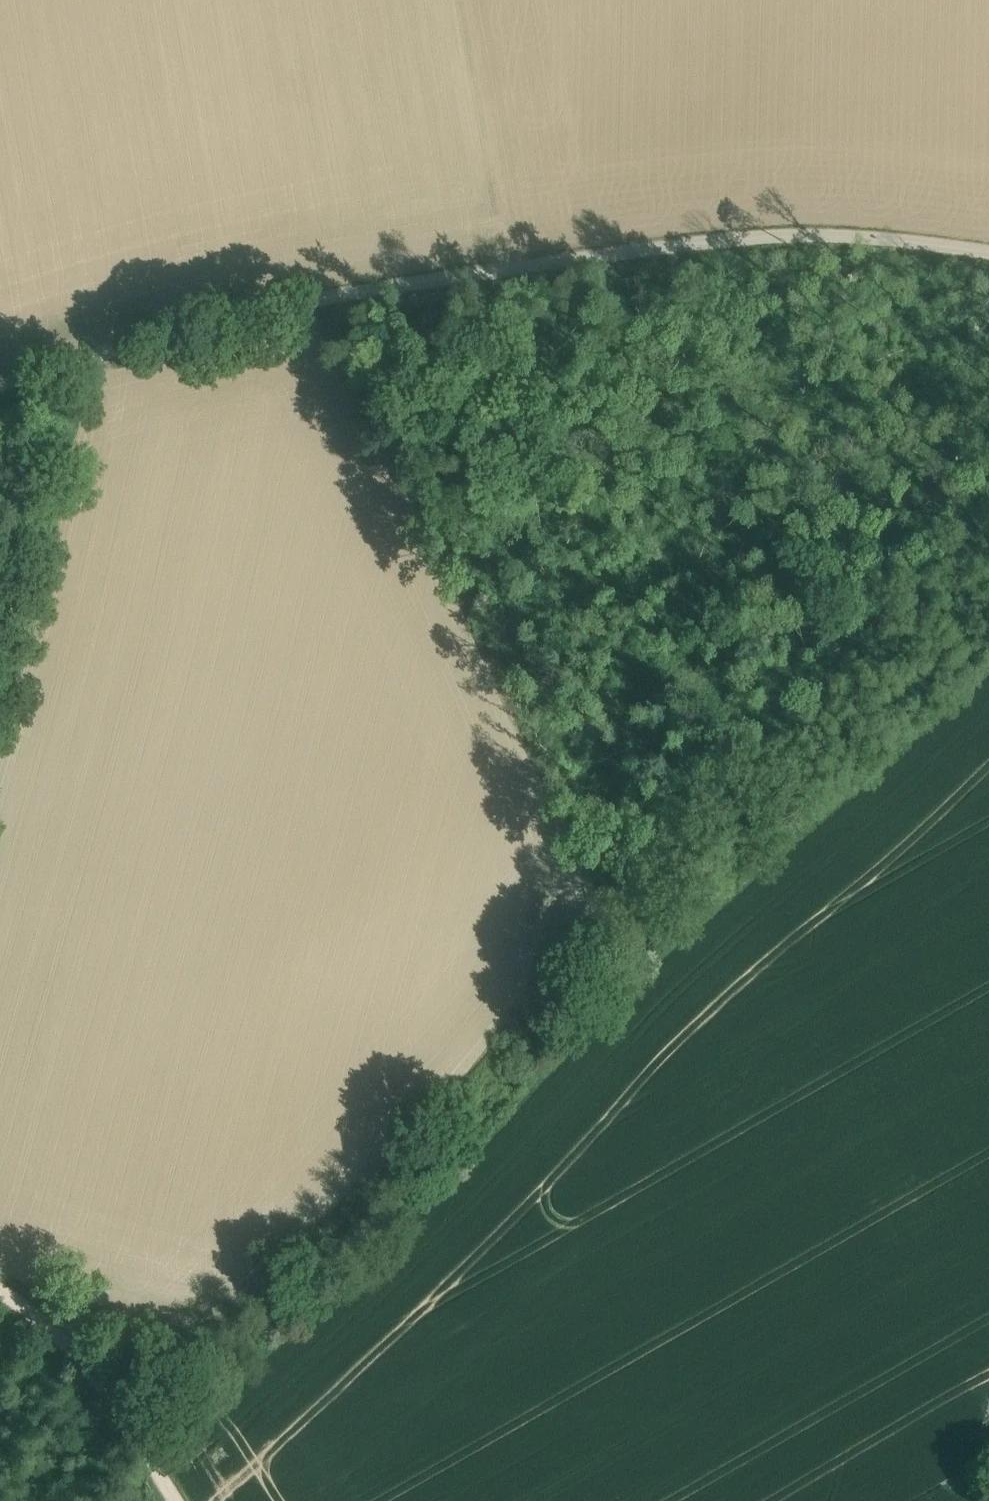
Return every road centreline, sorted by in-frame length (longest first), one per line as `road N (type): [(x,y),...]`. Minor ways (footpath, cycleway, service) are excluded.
road 1 (unclassified): [(988,249),(754,233),(523,258),(239,308),(0,377)]
road 2 (track): [(0,1304),(53,1322),(199,1500)]

